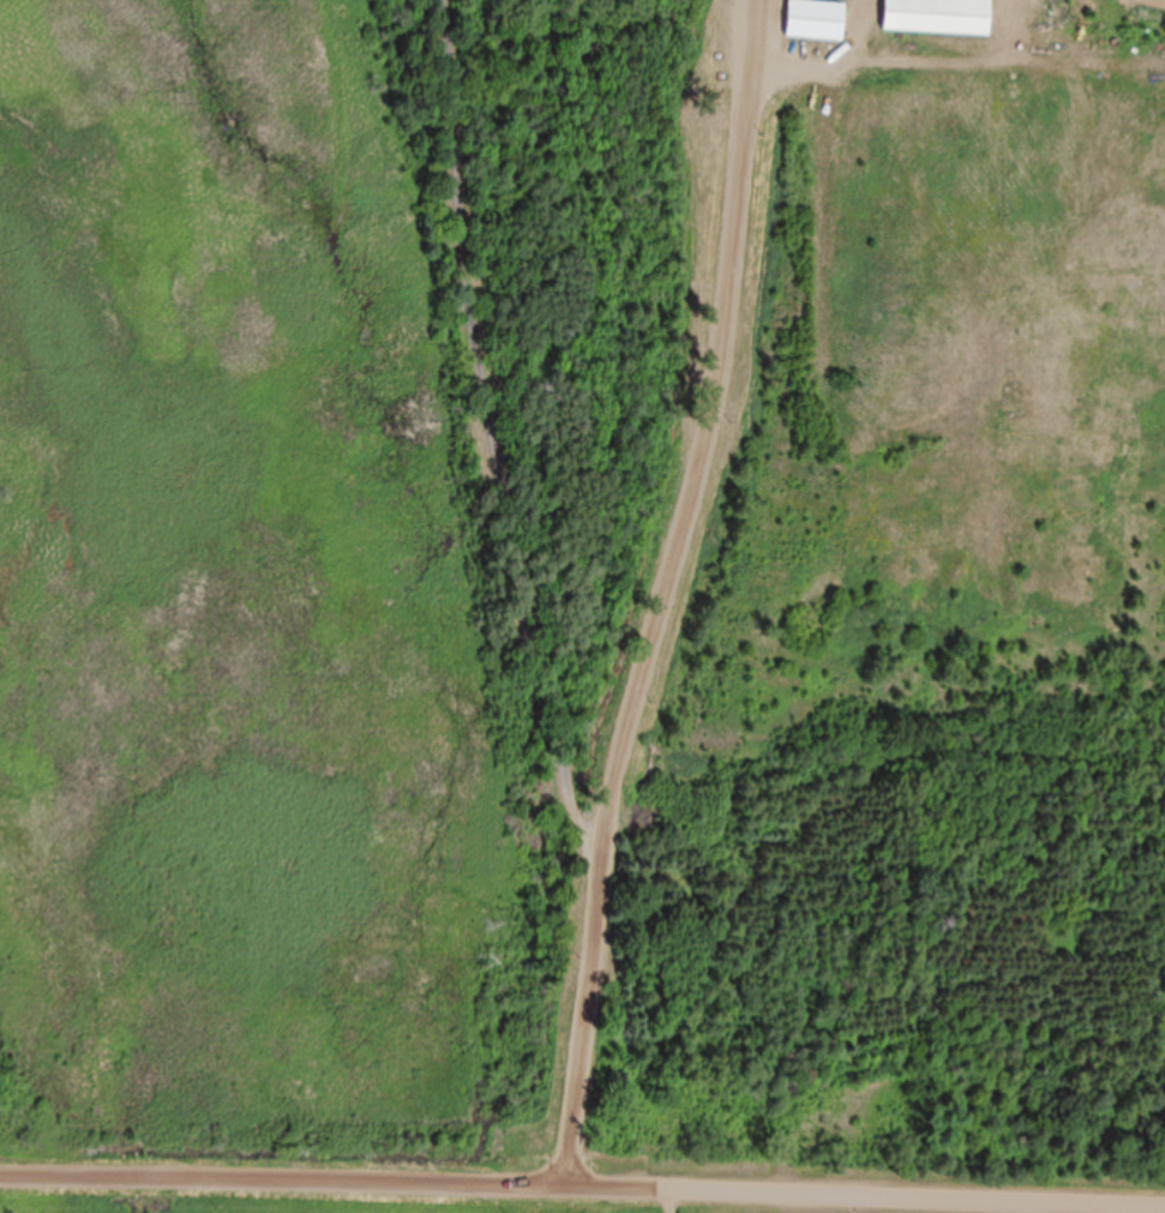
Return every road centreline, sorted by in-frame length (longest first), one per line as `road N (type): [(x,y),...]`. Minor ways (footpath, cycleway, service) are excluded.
road 1 (residential): [(631,1191),(625,865),(717,545),(791,0)]
road 2 (residential): [(1164,1209),(576,1189),(0,1187)]

